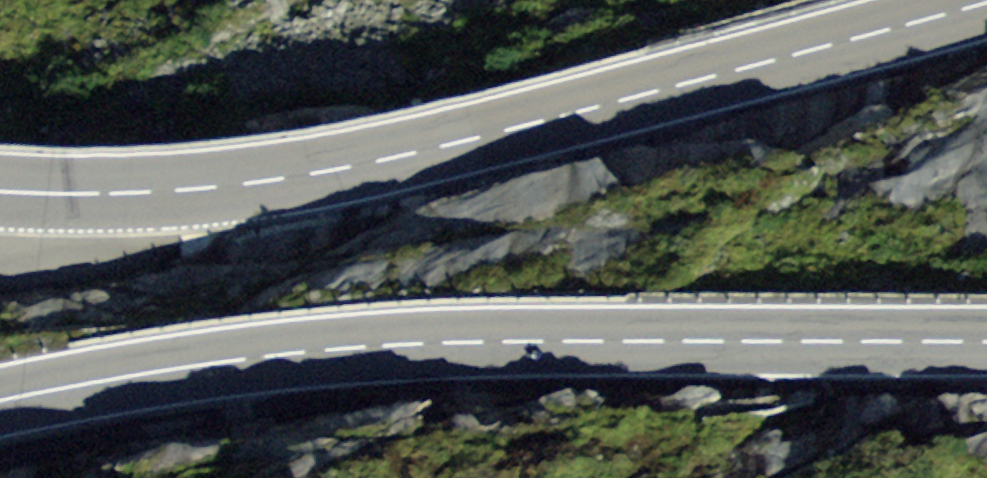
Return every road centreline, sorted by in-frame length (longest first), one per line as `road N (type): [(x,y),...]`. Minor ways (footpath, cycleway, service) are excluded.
road 1 (primary): [(0,192),(180,190),(361,164),(986,3)]
road 2 (primary): [(986,340),(342,346),(0,402)]

